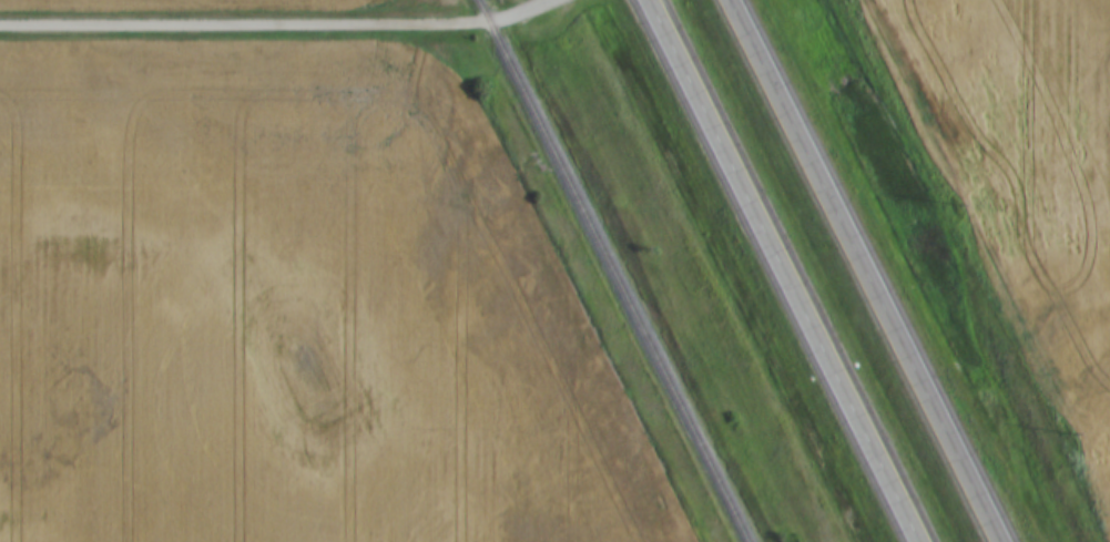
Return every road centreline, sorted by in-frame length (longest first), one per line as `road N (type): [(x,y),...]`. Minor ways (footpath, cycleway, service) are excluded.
road 1 (trunk): [(1005,541),(735,0)]
road 2 (trunk): [(650,0),(920,541)]

